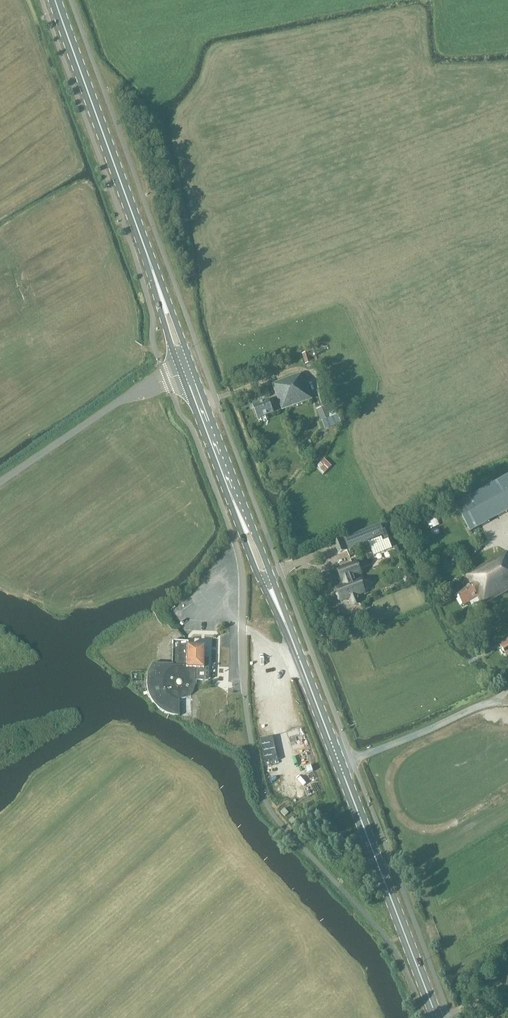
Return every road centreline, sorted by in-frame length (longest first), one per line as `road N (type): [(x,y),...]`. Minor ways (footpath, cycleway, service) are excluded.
road 1 (secondary): [(437,1017),(187,370),(55,0)]
road 2 (track): [(507,704),(480,705),(340,766)]

